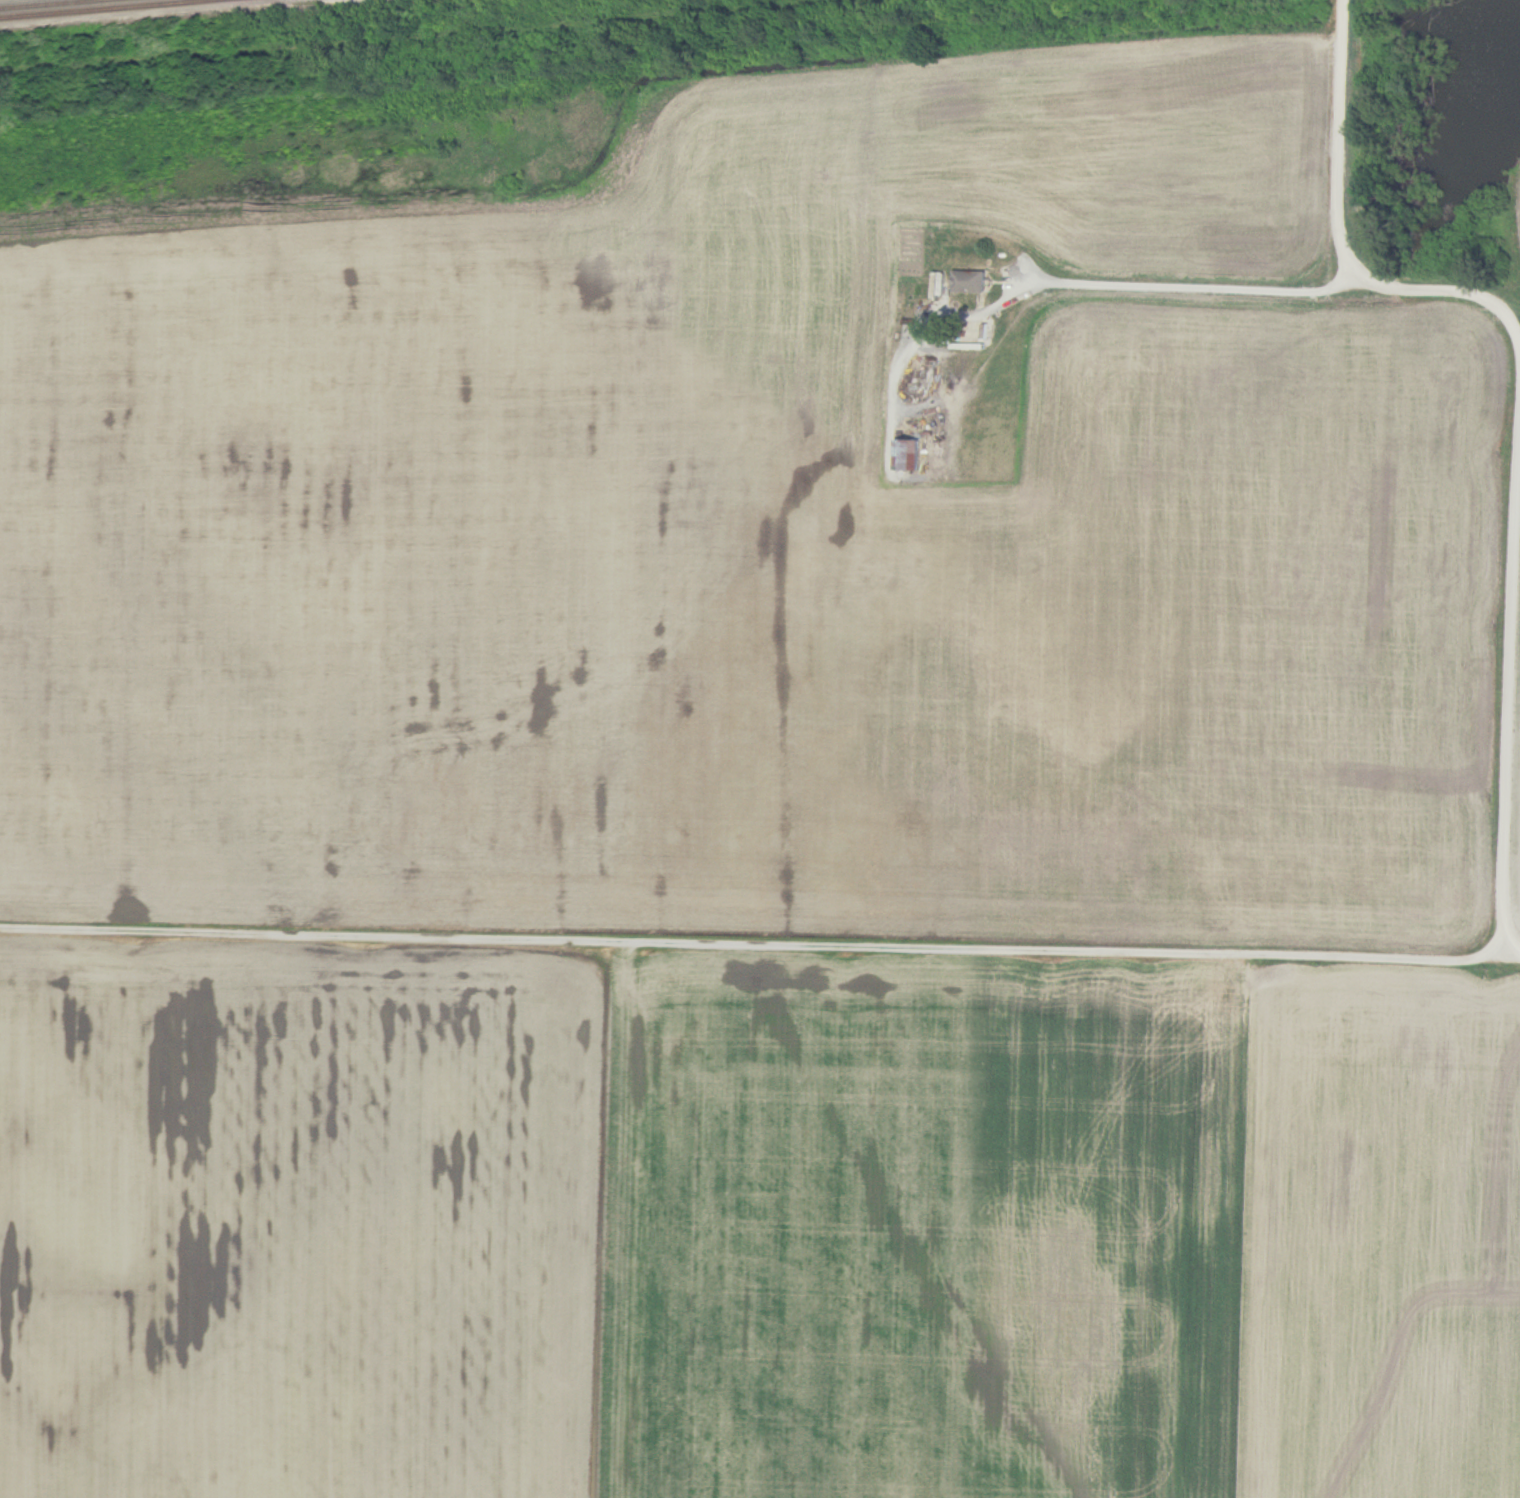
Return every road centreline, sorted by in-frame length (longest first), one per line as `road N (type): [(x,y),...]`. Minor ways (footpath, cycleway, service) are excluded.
road 1 (residential): [(1519,965),(0,938)]
road 2 (residential): [(1504,964),(1517,360),(1505,325),(1480,302),(1385,291),(1357,278),(1340,258),(1333,189),(1342,0)]

